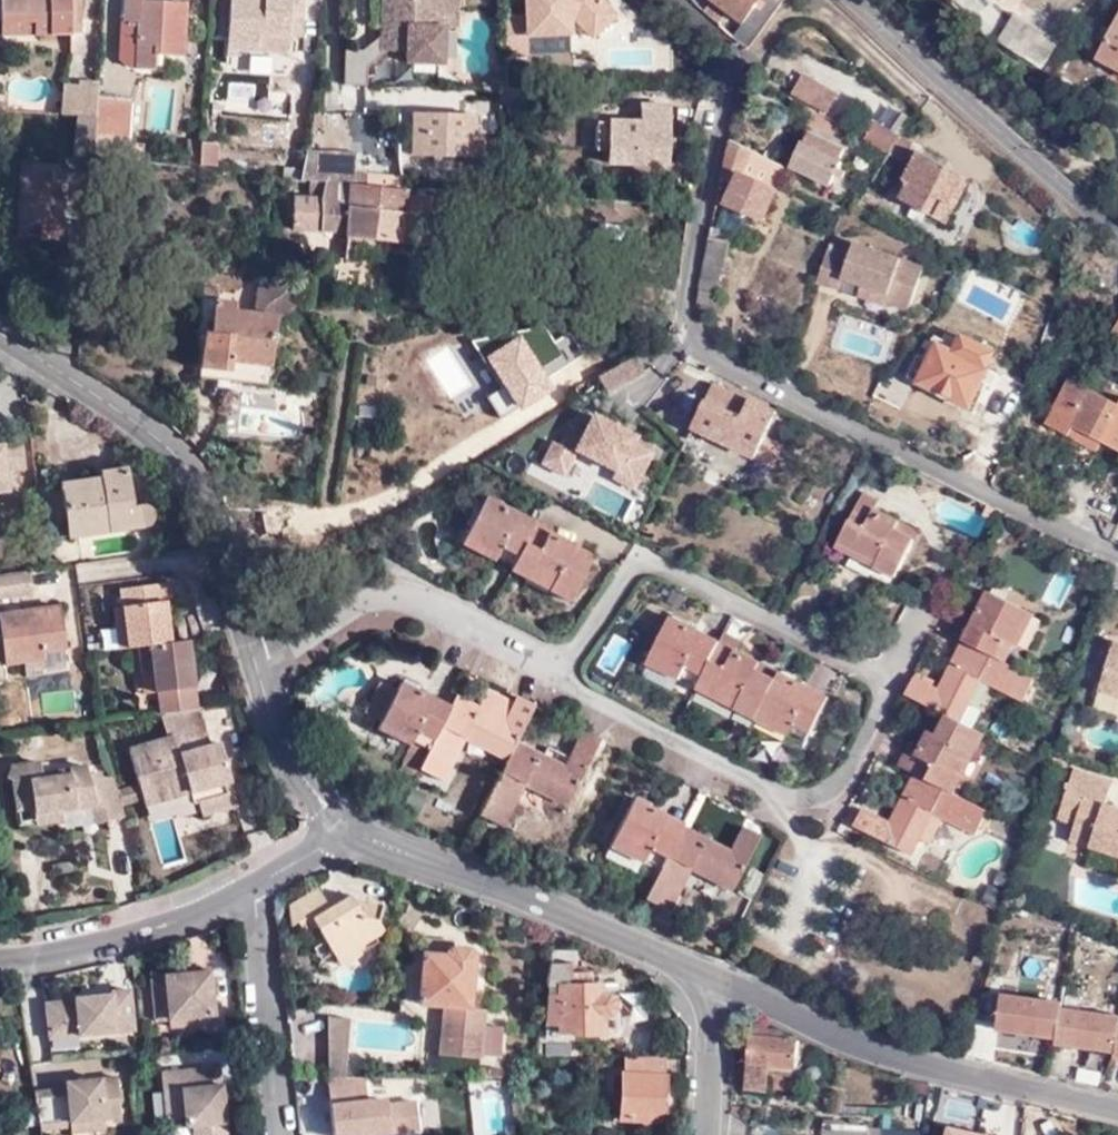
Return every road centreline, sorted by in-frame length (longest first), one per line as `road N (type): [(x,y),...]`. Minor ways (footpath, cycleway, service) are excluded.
road 1 (residential): [(1117,565),(716,352),(691,317),(735,61),(681,0)]
road 2 (residential): [(0,333),(202,472),(300,775),(346,828)]
road 3 (residential): [(720,985),(888,1056),(1117,1111)]
road 4 (residential): [(346,828),(720,985)]
road 5 (residential): [(262,895),(155,933),(0,966)]
road 6 (residential): [(262,895),(281,1134)]
road 7 (residential): [(720,985),(709,1134)]

